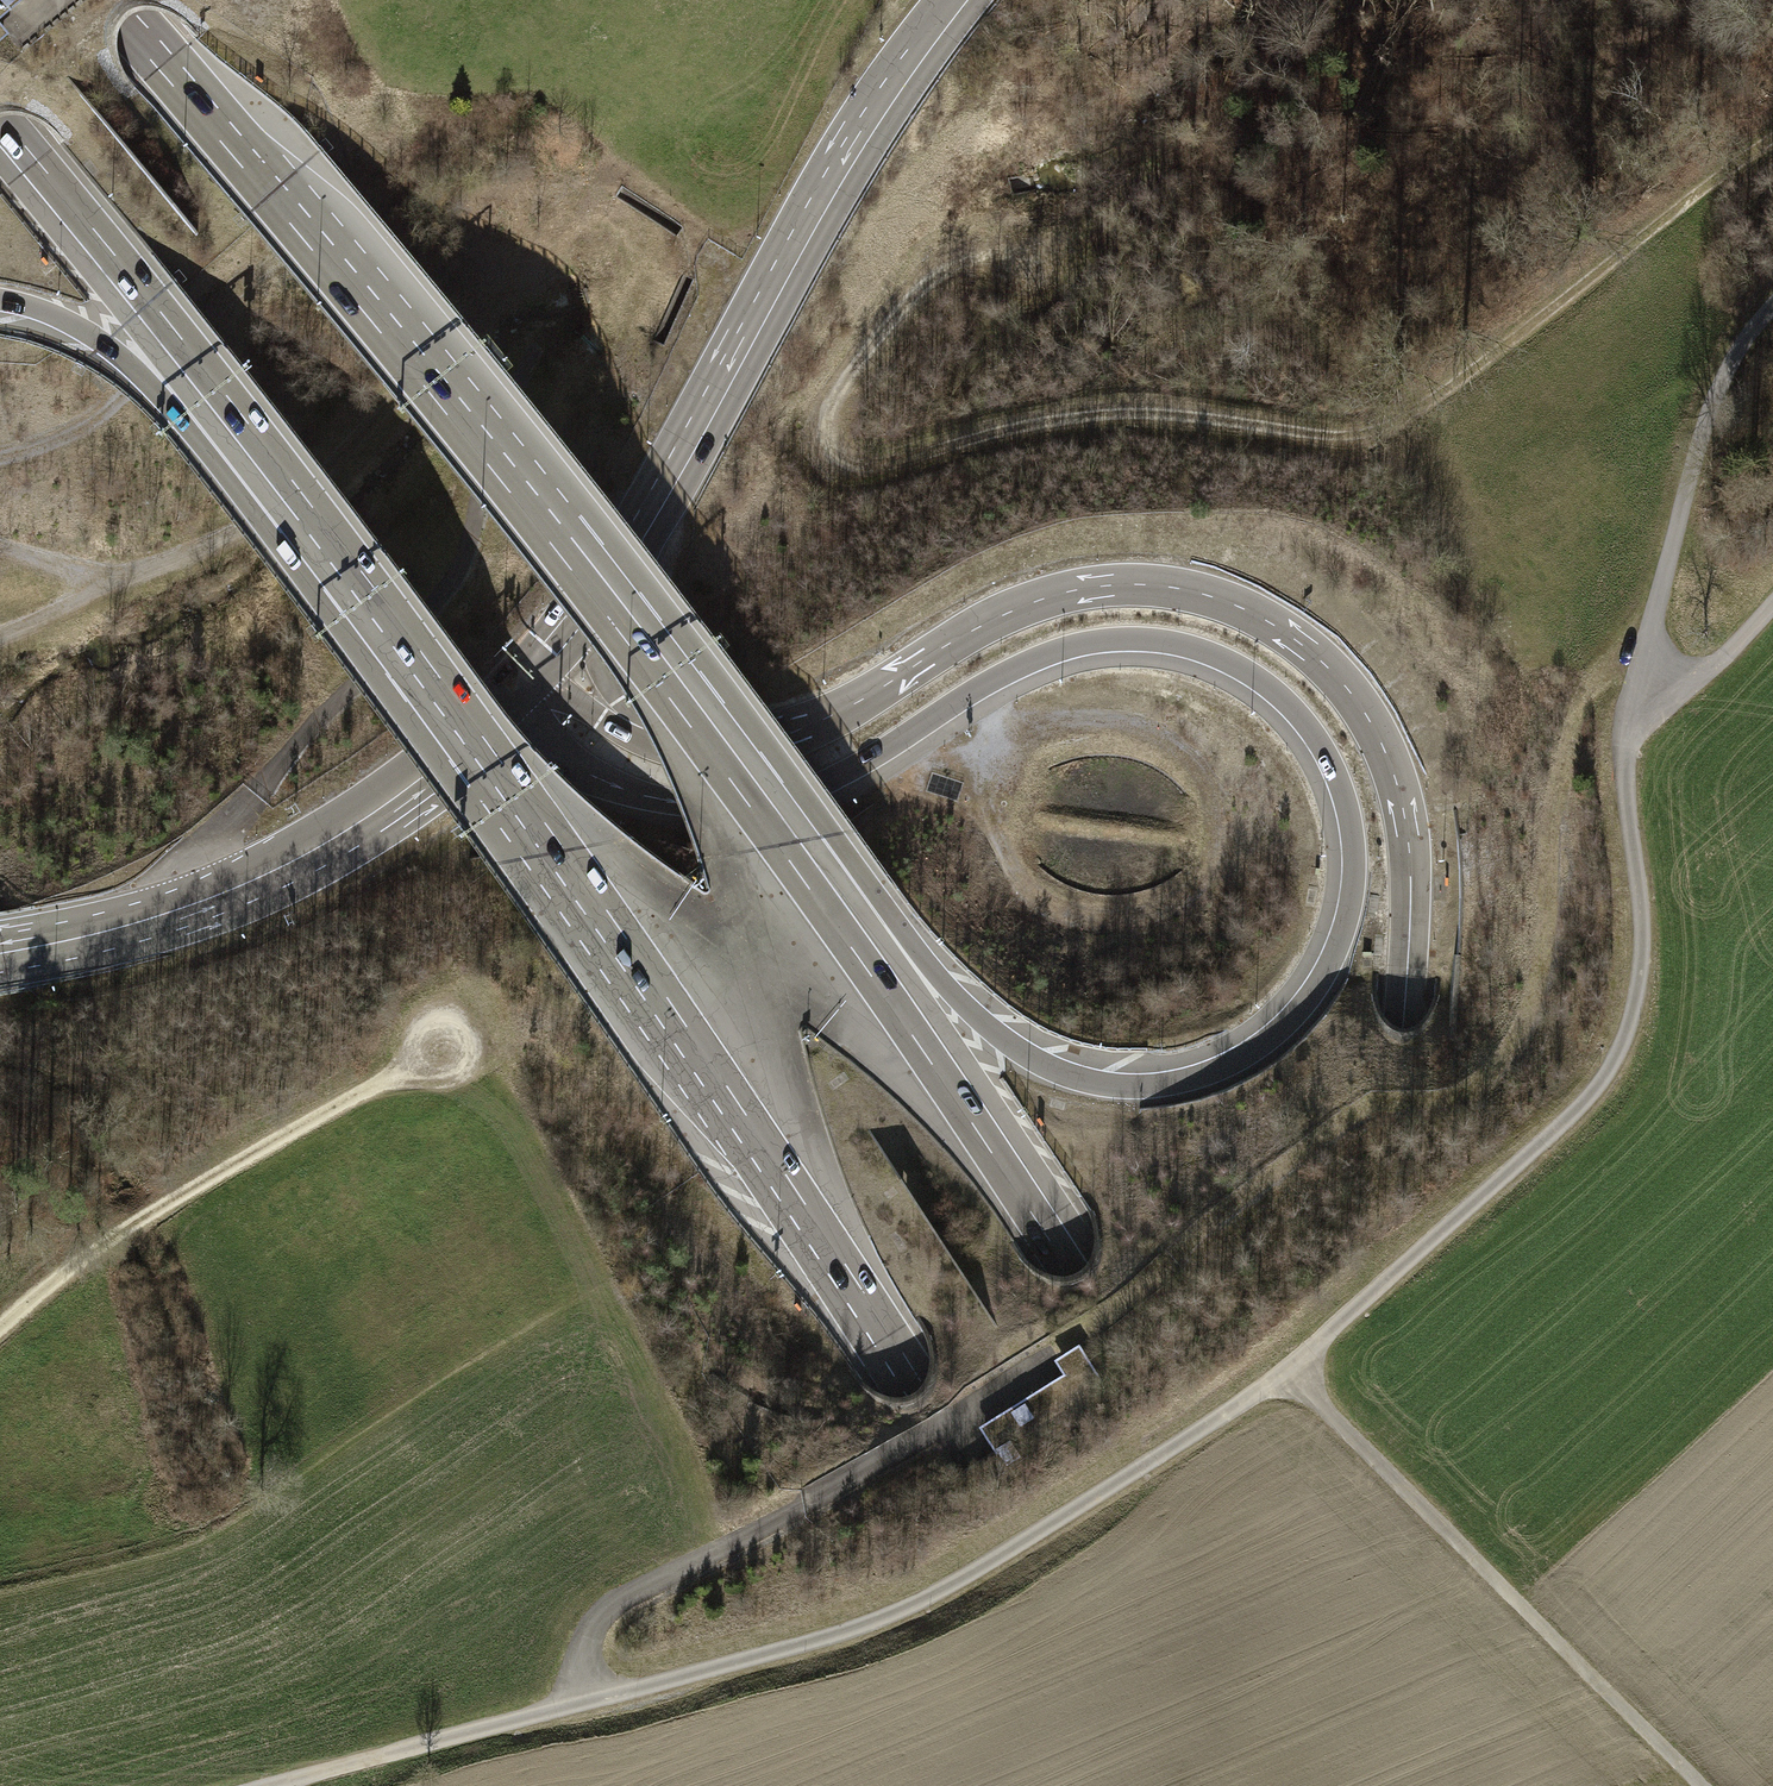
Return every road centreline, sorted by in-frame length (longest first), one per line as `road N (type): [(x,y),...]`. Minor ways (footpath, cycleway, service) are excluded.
road 1 (track): [(1629,732),(1641,971),(1616,1058),(1578,1109),(1290,1370),(884,1623),(598,1695),(594,1654),(605,1620),(631,1595),(814,1508),(1064,1346)]
road 2 (motorway): [(1482,1785),(1410,1471),(1395,1176),(1409,841),(1393,771),(1358,703),(1307,649),(1233,605),(1174,588),(1113,586),(1004,615),(795,732),(710,743),(658,737)]
road 3 (motorway): [(575,771),(676,803),(713,807),(764,803),(791,798),(877,760),(1044,661),(1114,645),(1178,648),(1245,676),(1306,732),(1343,824),(1341,921),(1300,1004),(1251,1046),(1176,1078),(1085,1076),(980,1019),(805,841),(729,758)]
road 4 (motorway): [(236,417),(809,1223),(1152,1785)]
road 5 (track): [(1772,138),(1354,434),(1064,415),(862,463),(830,449),(829,401),(928,277),(973,253),(1047,261)]
road 6 (motorway): [(1394,1785),(1078,1270),(729,758)]
road 7 (track): [(1652,631),(1589,693),(1579,716),(1553,820),(1545,965),(1509,1057),(1471,1092),(1370,1109),(1344,1122),(1064,1346)]
road 8 (motorway): [(729,758),(586,559),(112,0)]
road 9 (secondary): [(589,599),(692,438),(826,190),(959,0)]
road 10 (track): [(186,906),(229,822),(313,720),(455,577),(477,520),(481,448),(518,371),(550,336)]
road 11 (track): [(0,642),(106,579),(194,555),(262,525),(326,472),(491,305)]
road 12 (track): [(1290,1370),(1703,1785)]
road 13 (track): [(0,1337),(73,1267),(443,1035)]
road 14 (secondary): [(0,954),(115,929),(296,865),(448,767)]
road 15 (track): [(1772,307),(1737,356),(1701,443),(1629,732)]
road 16 (motorway): [(0,120),(236,417)]
road 17 (track): [(0,460),(125,408),(277,263)]
road 18 (track): [(598,1695),(267,1785)]
road 19 (motorway): [(0,301),(73,325),(161,395),(236,417)]
road 20 (track): [(1772,605),(1709,671),(1629,732)]
road 21 (motorway): [(658,737),(607,673),(589,599)]
road 22 (motorway): [(658,737),(526,684)]
road 23 (motorway): [(448,767),(520,762),(575,771)]

